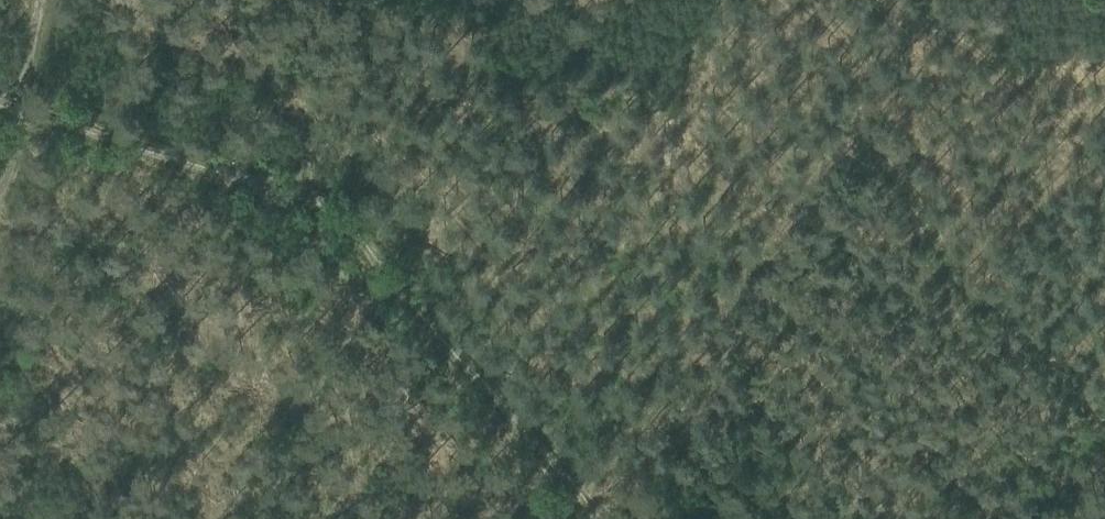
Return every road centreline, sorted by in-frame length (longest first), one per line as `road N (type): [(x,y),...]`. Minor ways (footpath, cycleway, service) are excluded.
road 1 (track): [(0,81),(303,185),(345,212),(599,518)]

